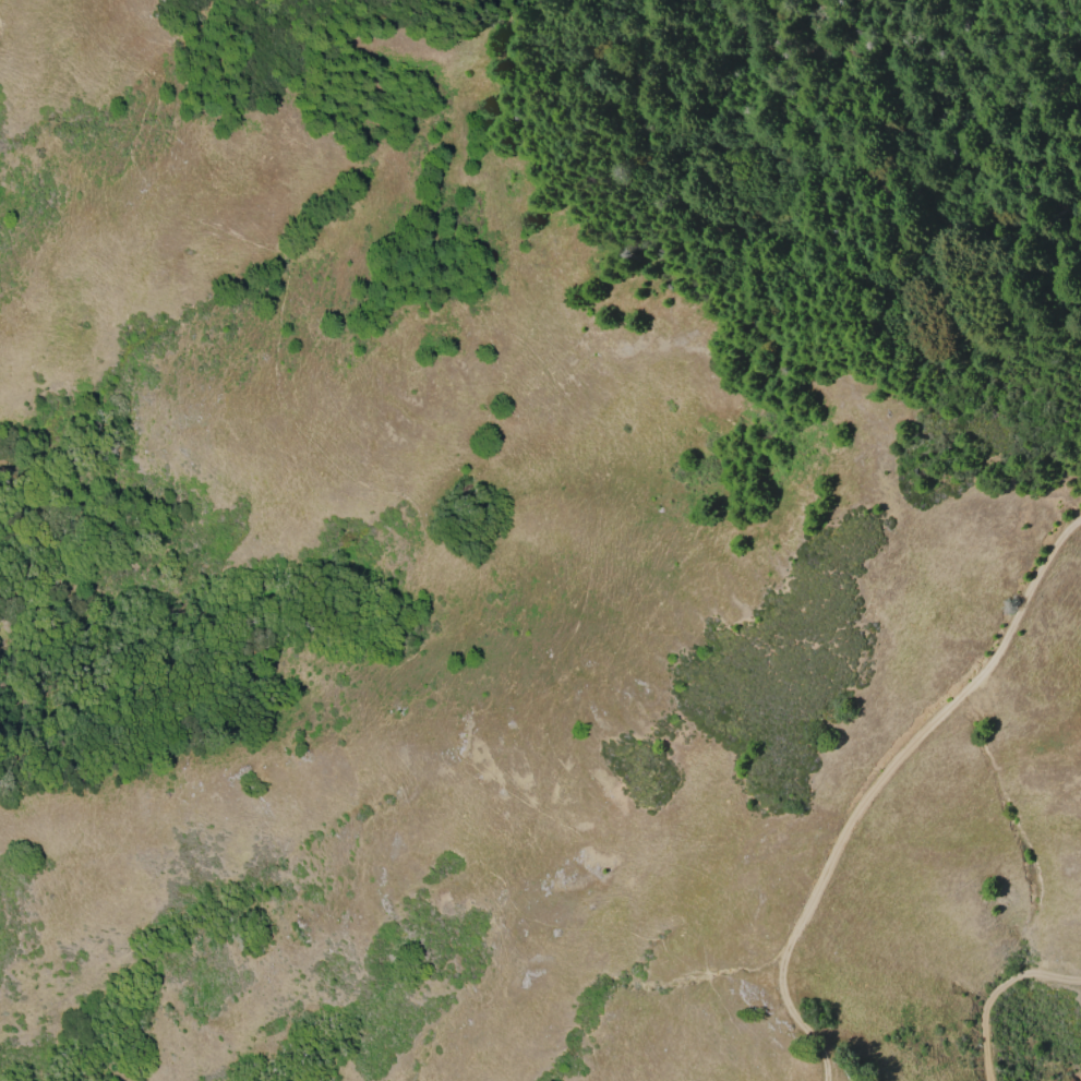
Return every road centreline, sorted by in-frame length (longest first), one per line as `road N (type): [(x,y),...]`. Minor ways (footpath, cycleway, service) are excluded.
road 1 (residential): [(1080,206),(1014,179),(971,205),(872,176),(782,215),(695,171),(611,69),(537,57),(537,0)]

